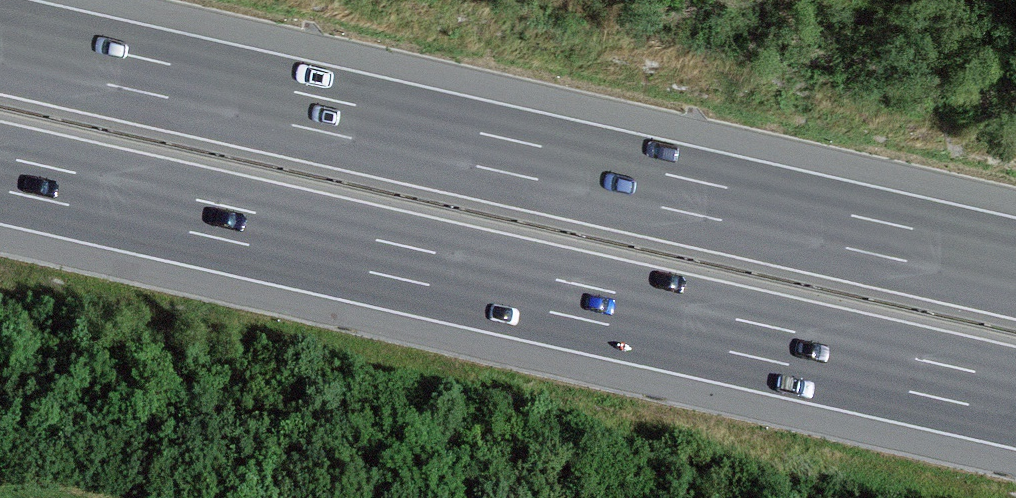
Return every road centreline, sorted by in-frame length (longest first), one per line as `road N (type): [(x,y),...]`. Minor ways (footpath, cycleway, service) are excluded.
road 1 (motorway): [(1015,269),(0,44)]
road 2 (motorway): [(0,174),(1015,399)]

